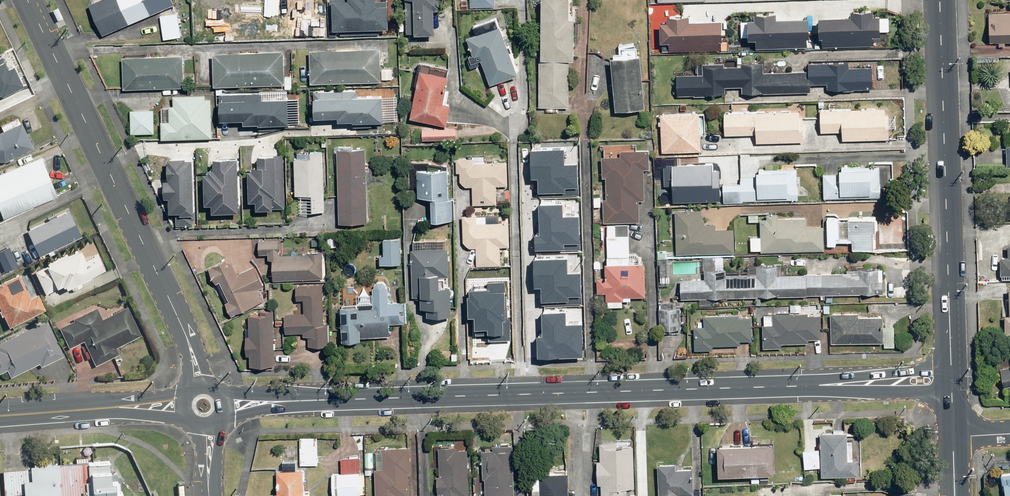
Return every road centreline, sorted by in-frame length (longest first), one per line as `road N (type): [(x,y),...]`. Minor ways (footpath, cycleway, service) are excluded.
road 1 (secondary): [(856,383),(287,401)]
road 2 (tertiary): [(27,0),(187,336)]
road 3 (primary): [(951,370),(940,0)]

